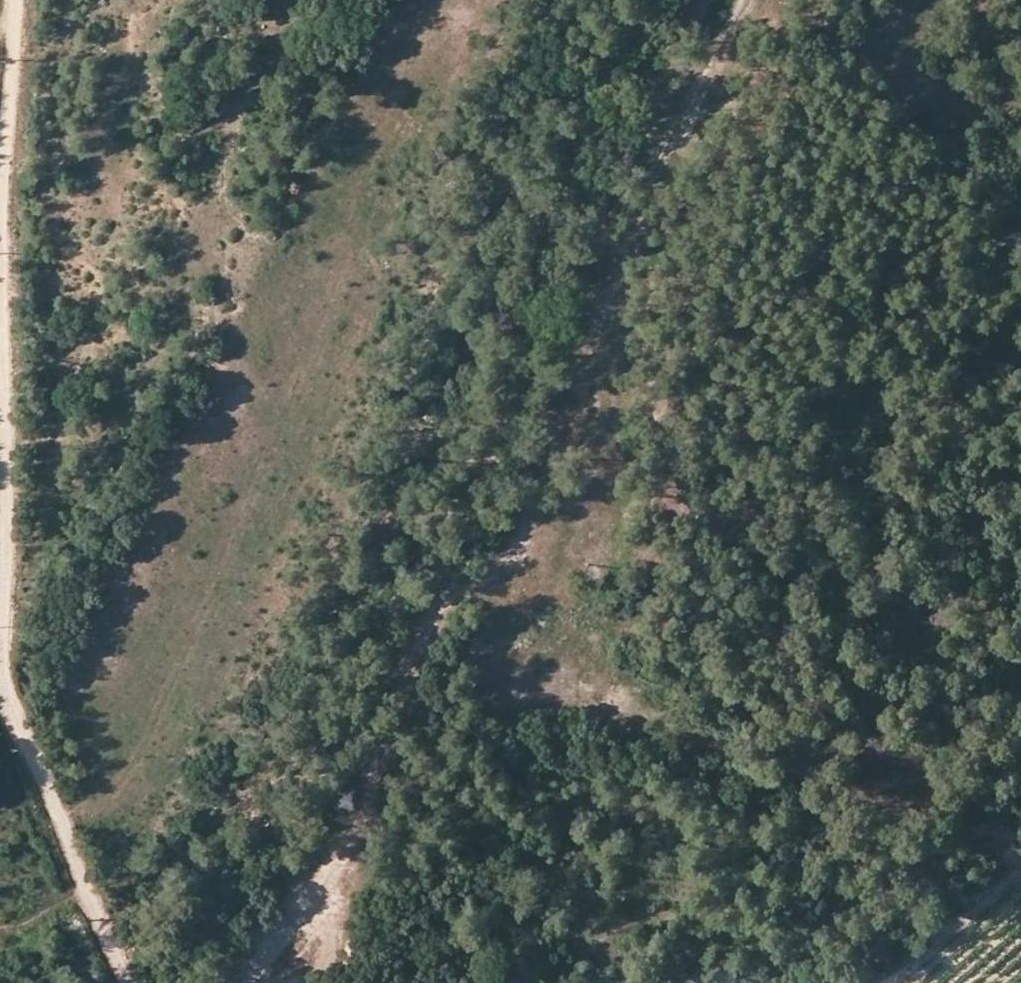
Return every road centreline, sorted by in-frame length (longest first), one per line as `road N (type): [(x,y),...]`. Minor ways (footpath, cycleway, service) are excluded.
road 1 (track): [(0,532),(22,0)]
road 2 (track): [(126,982),(0,711)]

